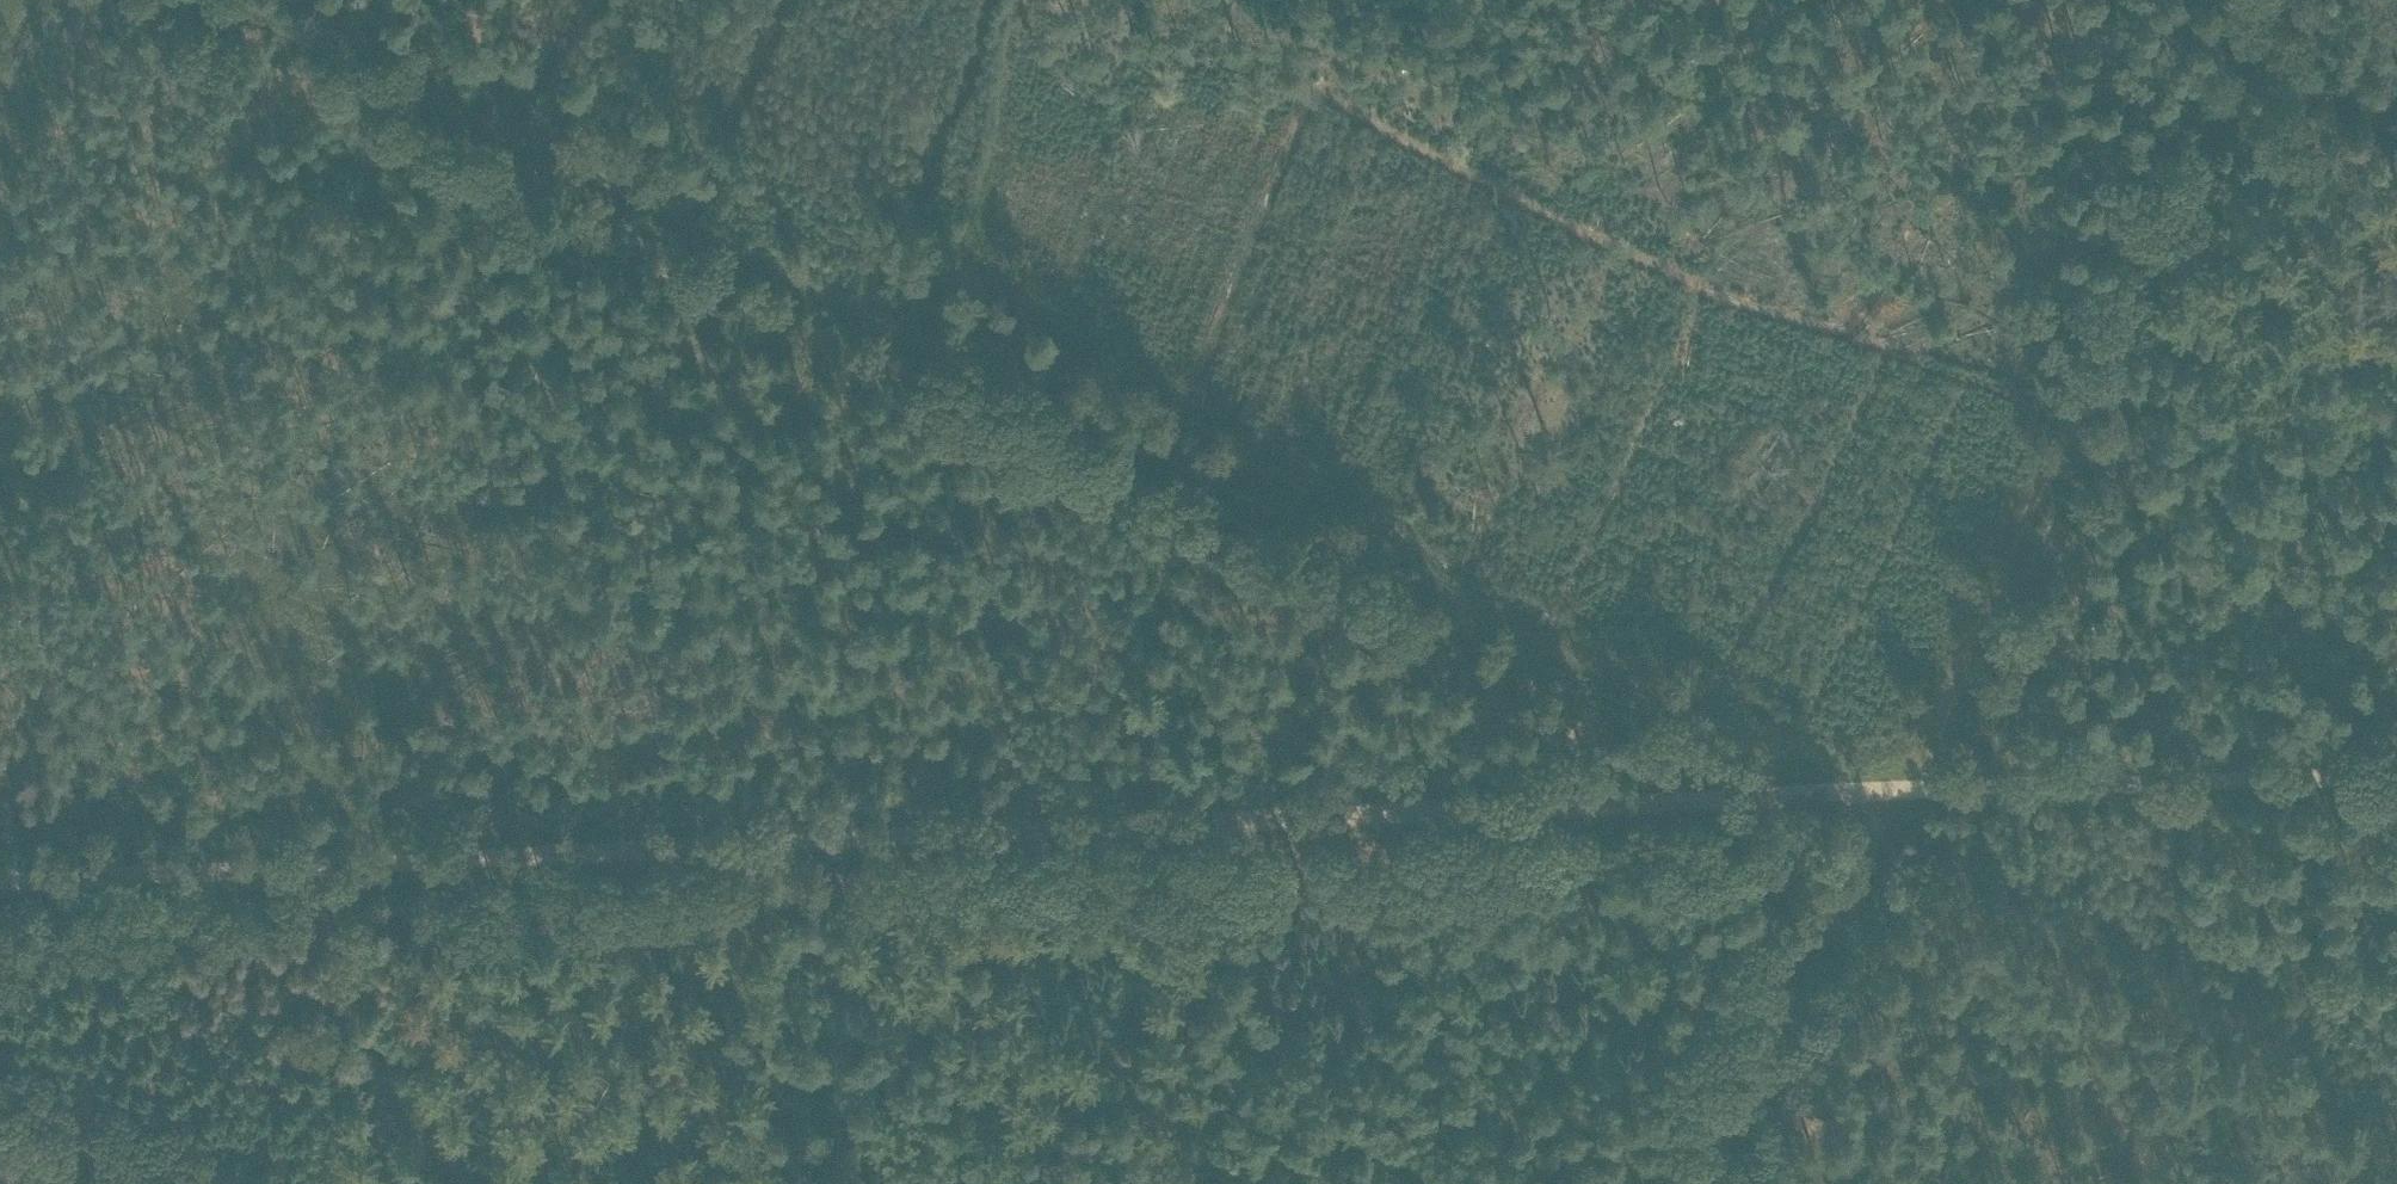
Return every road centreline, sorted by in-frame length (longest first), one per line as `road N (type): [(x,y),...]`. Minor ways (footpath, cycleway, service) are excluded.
road 1 (track): [(0,883),(1898,791)]
road 2 (track): [(1898,791),(2283,0)]
road 3 (track): [(1898,791),(2396,777)]
road 4 (track): [(1898,791),(1706,1183)]

